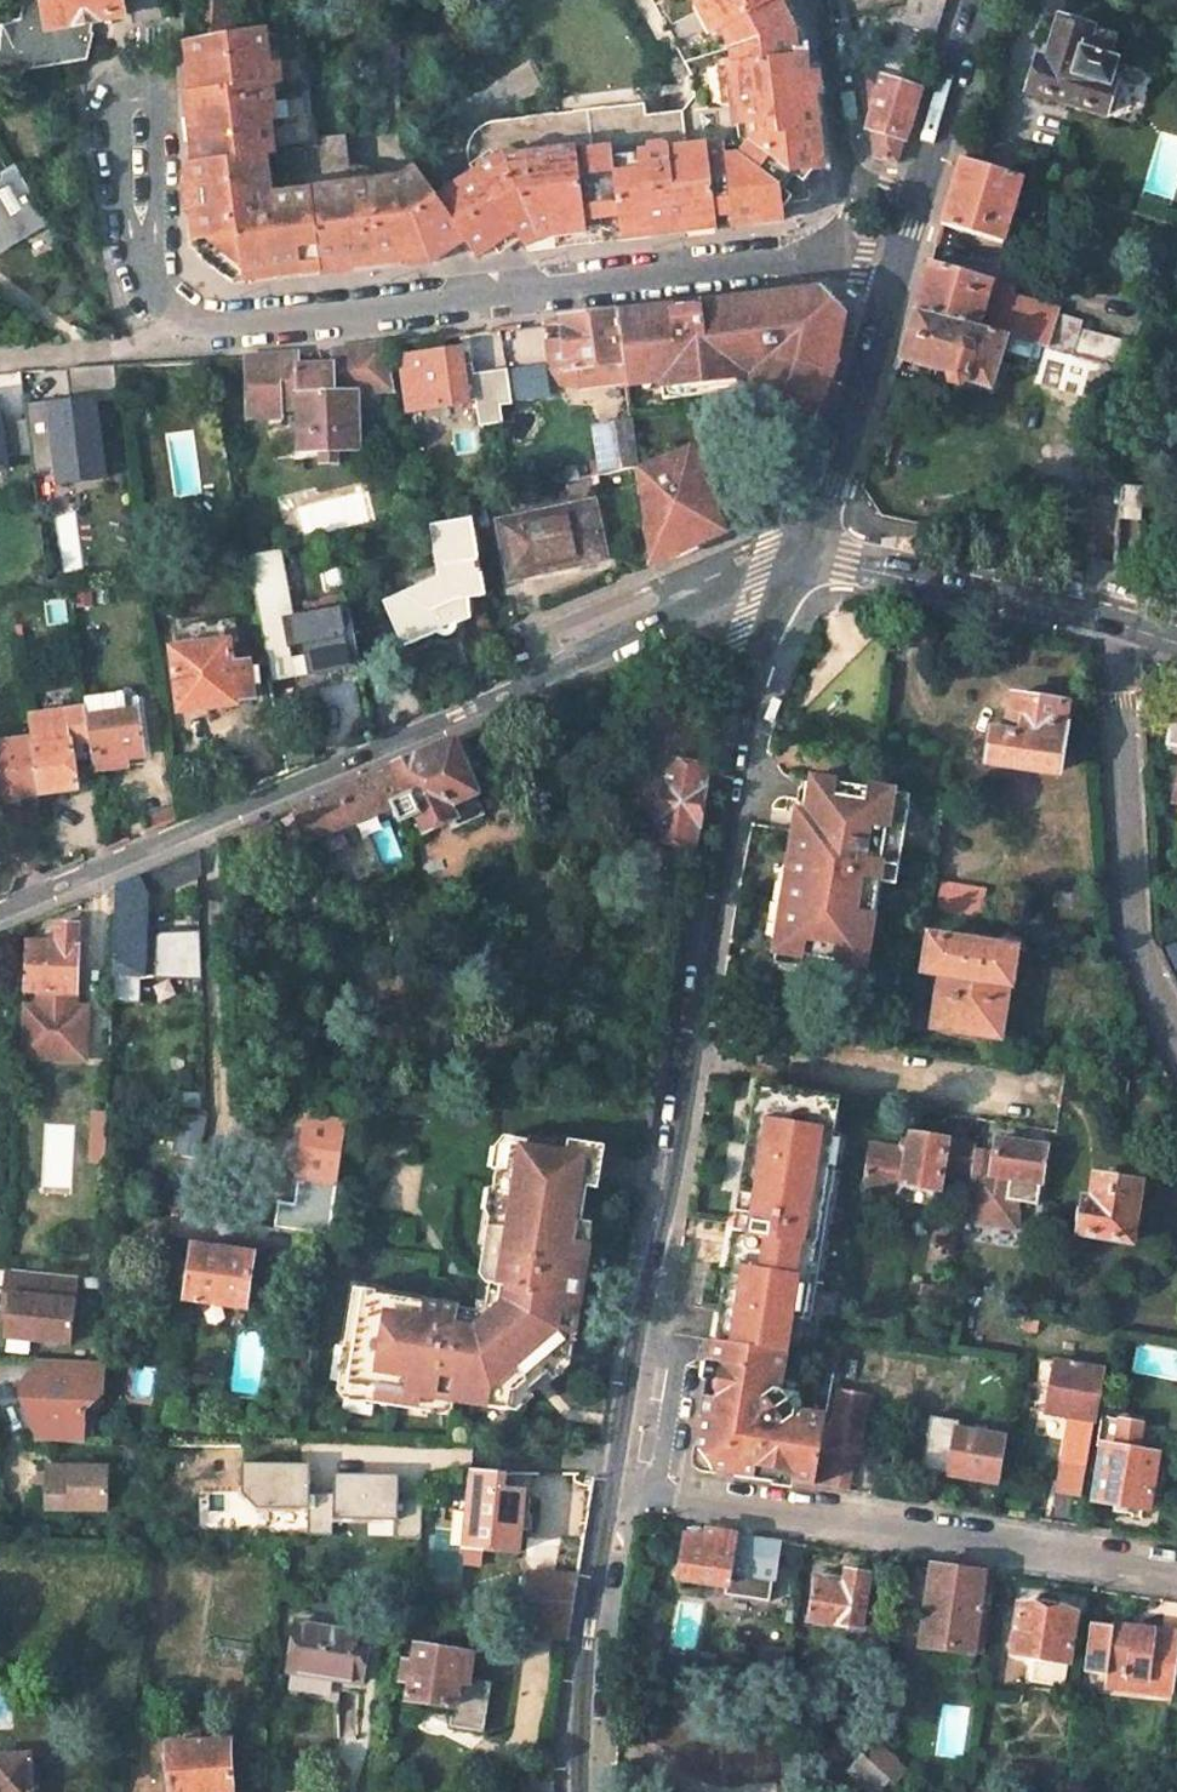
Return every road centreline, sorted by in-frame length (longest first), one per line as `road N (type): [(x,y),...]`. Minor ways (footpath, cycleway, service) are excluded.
road 1 (secondary): [(614,1482),(673,1183),(752,689),(805,550)]
road 2 (tertiary): [(805,550),(457,715),(0,911)]
road 3 (residential): [(838,259),(184,324)]
road 4 (residential): [(614,1482),(1176,1567)]
road 5 (residential): [(1176,1033),(1134,936),(1118,648),(1125,622)]
road 6 (unclassified): [(805,550),(1125,622)]
road 7 (secondary): [(583,1791),(591,1627),(614,1482)]
road 8 (secondary): [(805,550),(895,270)]
road 9 (residential): [(154,97),(113,102),(130,223),(150,287)]
road 10 (secondary): [(918,195),(977,0)]
road 11 (residential): [(150,287),(154,97)]
road 12 (unclassified): [(813,0),(848,175)]

